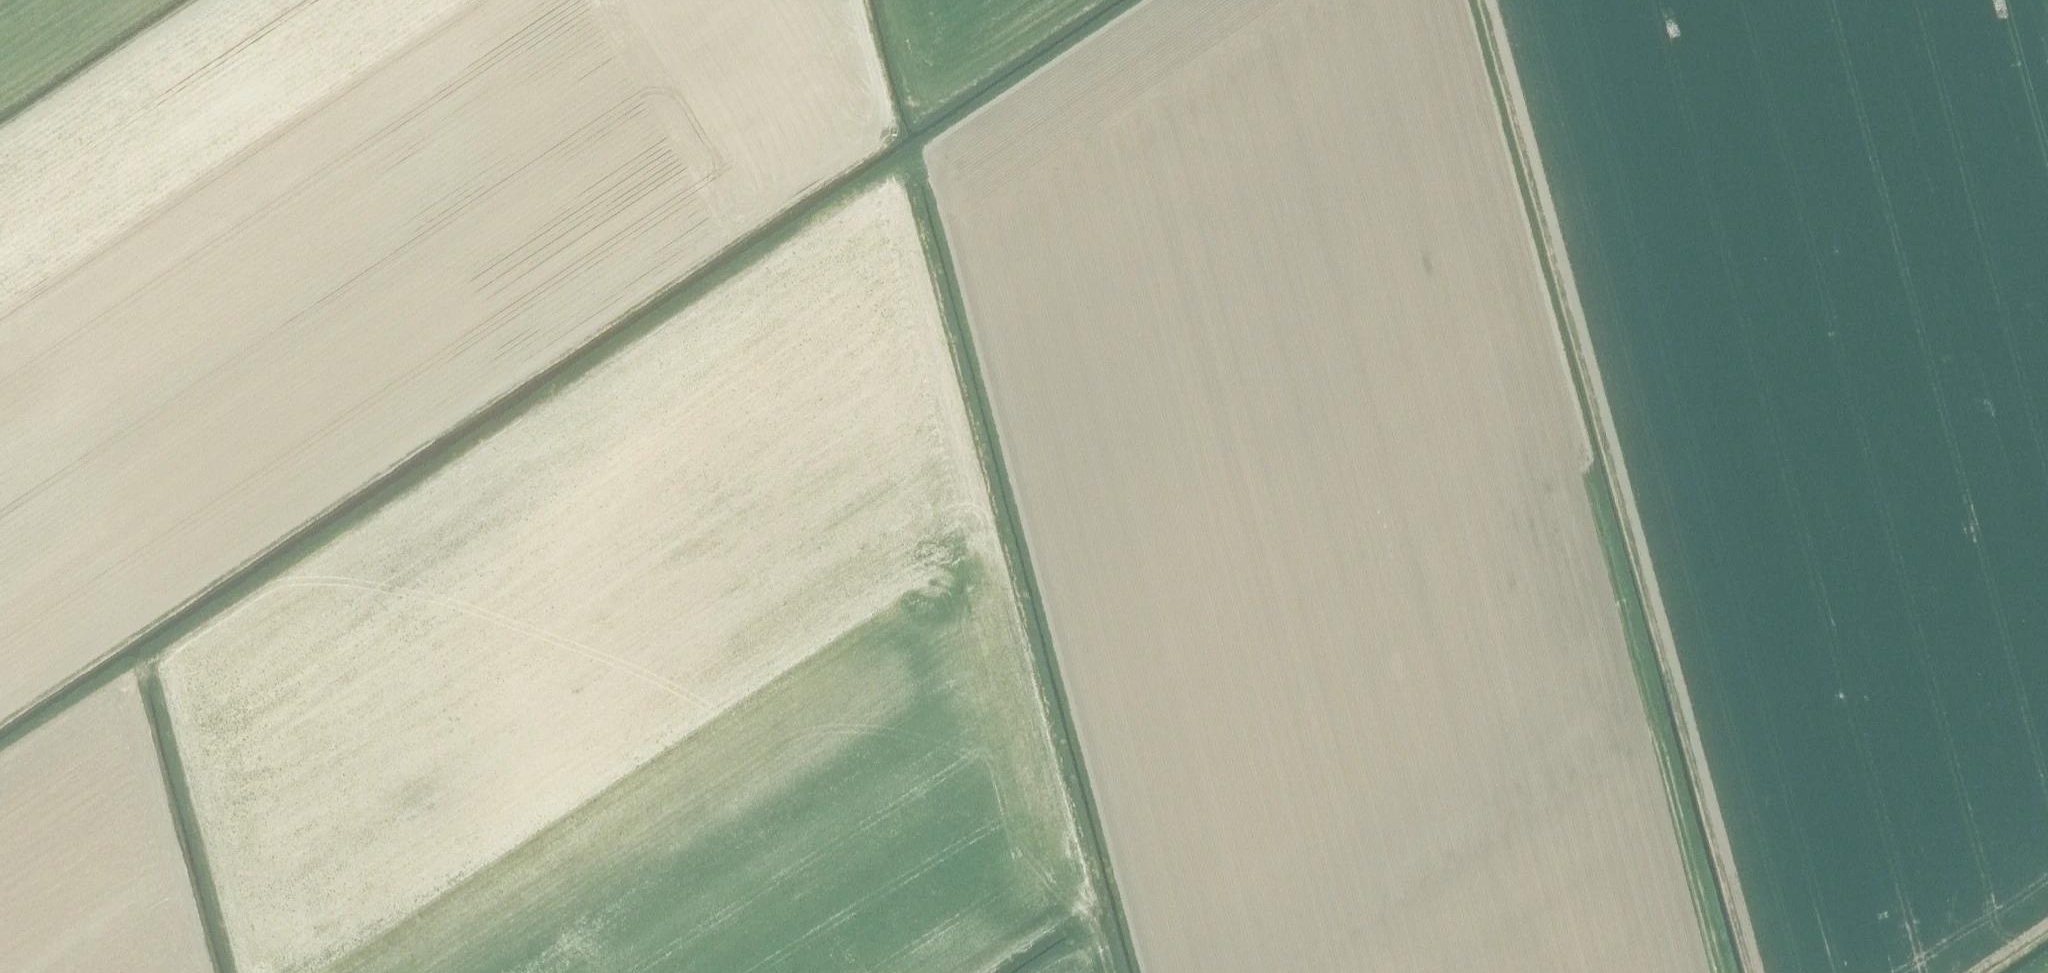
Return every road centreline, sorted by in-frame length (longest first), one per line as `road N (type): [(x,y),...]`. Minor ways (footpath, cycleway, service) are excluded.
road 1 (track): [(1112,972),(912,189)]
road 2 (track): [(1722,972),(1585,464)]

